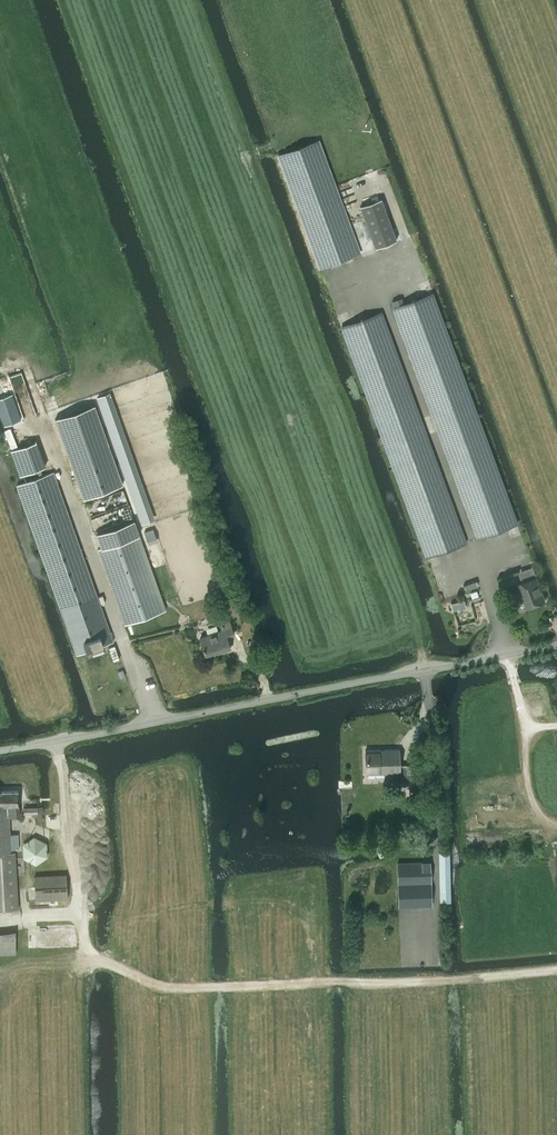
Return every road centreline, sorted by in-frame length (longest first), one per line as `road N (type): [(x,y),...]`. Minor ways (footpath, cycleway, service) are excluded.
road 1 (unclassified): [(0,751),(556,646)]
road 2 (track): [(434,982),(163,986),(97,959),(84,948),(78,917)]
road 3 (track): [(0,546),(68,740)]

